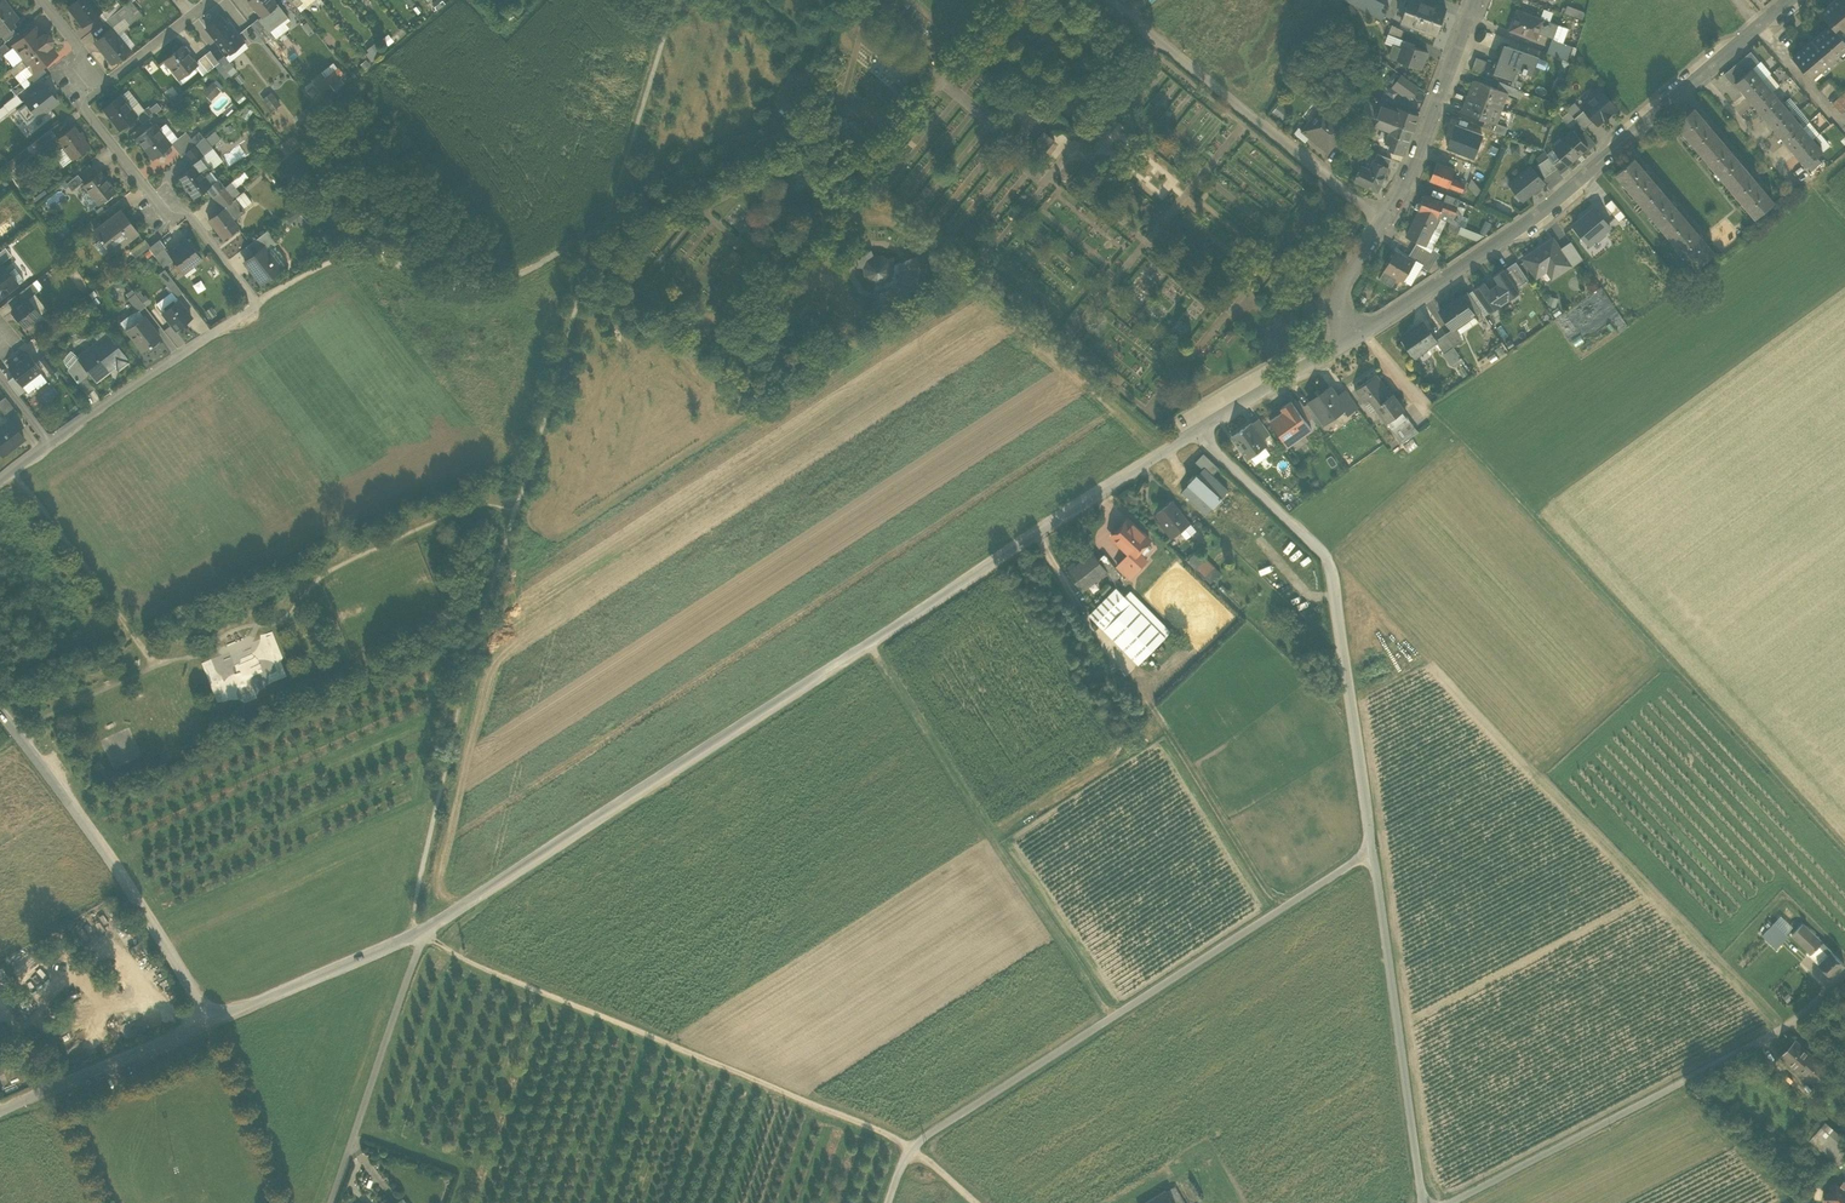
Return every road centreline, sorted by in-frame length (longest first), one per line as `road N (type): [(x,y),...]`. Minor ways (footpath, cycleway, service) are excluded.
road 1 (residential): [(1197,432),(418,930)]
road 2 (unclassified): [(1424,1202),(1330,559),(1197,432)]
road 3 (track): [(1844,845),(1361,332)]
road 4 (track): [(418,930),(912,1145),(977,1202)]
road 5 (track): [(1372,847),(925,1136),(902,1163),(888,1202)]
road 6 (residential): [(1785,0),(1514,230),(1346,341)]
road 7 (track): [(1449,1202),(1797,1022),(1844,974)]
road 8 (track): [(870,642),(1115,1014)]
road 9 (residential): [(0,708),(207,1021)]
road 10 (residential): [(1111,0),(1384,223)]
road 11 (residential): [(256,303),(184,209),(150,195),(79,104),(106,82)]
road 12 (unclassified): [(418,930),(332,1202)]
road 13 (residential): [(256,303),(48,442)]
road 14 (residential): [(1478,0),(1384,223)]
road 15 (residential): [(418,930),(207,1021)]
road 16 (residential): [(207,1021),(0,1111)]
road 17 (residential): [(1346,341),(1197,432)]
road 18 (residential): [(106,82),(210,0)]
road 19 (residential): [(1384,223),(1343,281),(1346,341)]

